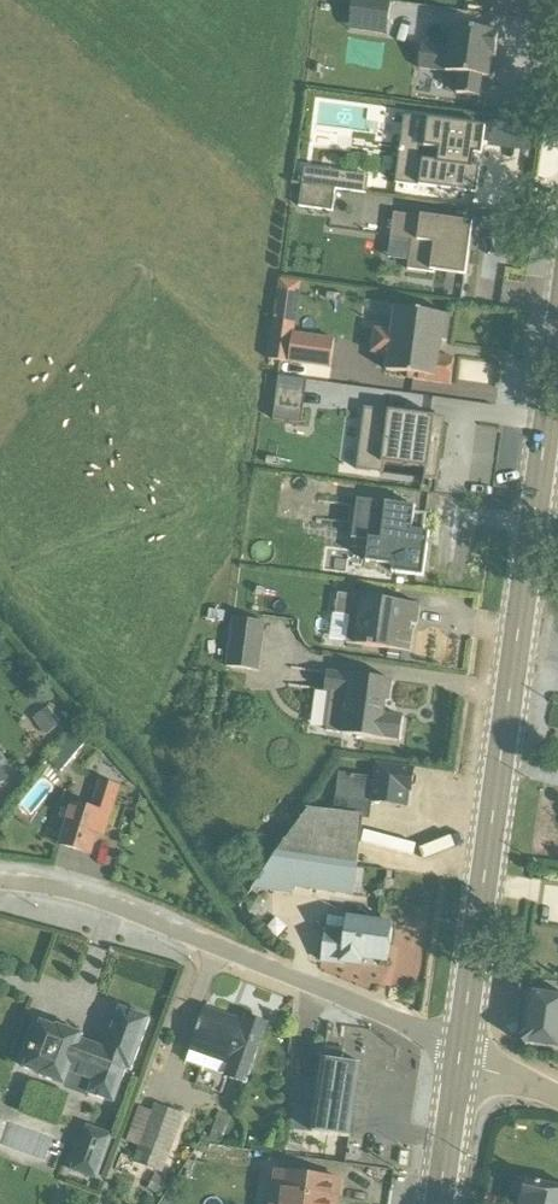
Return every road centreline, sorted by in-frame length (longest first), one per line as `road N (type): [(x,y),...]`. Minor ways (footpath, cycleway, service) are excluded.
road 1 (primary): [(460,1059),(557,351)]
road 2 (residential): [(0,885),(84,899),(140,920),(460,1059)]
road 3 (primary): [(440,1203),(460,1059)]

